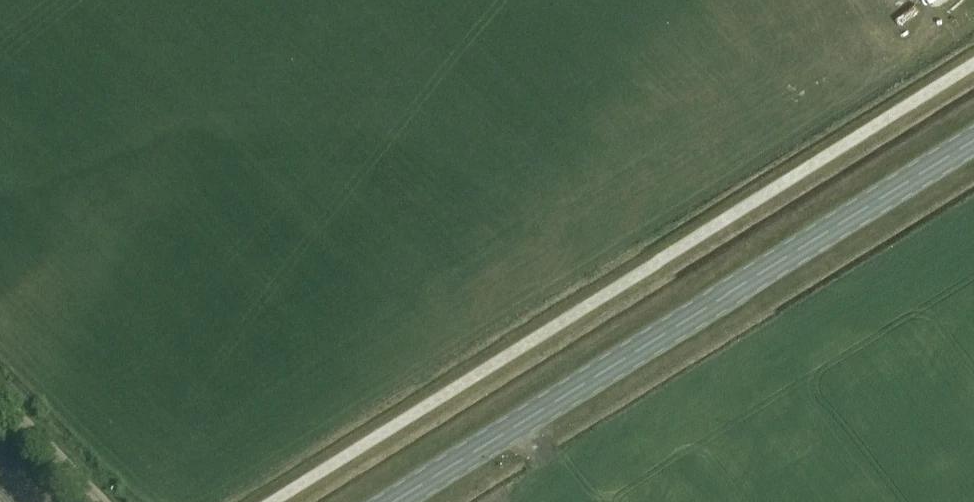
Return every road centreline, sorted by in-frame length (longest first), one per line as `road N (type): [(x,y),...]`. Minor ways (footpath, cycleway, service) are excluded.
road 1 (primary): [(392,501),(973,140)]
road 2 (unclassified): [(105,501),(0,395)]

